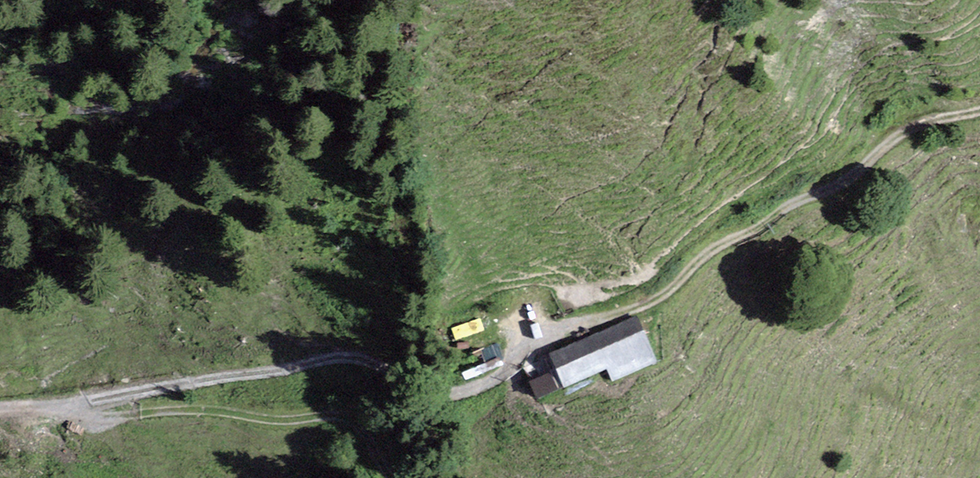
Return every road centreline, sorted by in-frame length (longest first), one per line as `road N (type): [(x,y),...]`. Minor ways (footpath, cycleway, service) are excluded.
road 1 (track): [(0,408),(86,402),(352,357),(453,394),(496,377),(526,353),(605,324)]
road 2 (track): [(605,324),(658,299),(713,249),(840,184),(909,130),(979,112)]
road 3 (track): [(394,477),(368,436),(342,417),(126,411),(86,402)]

